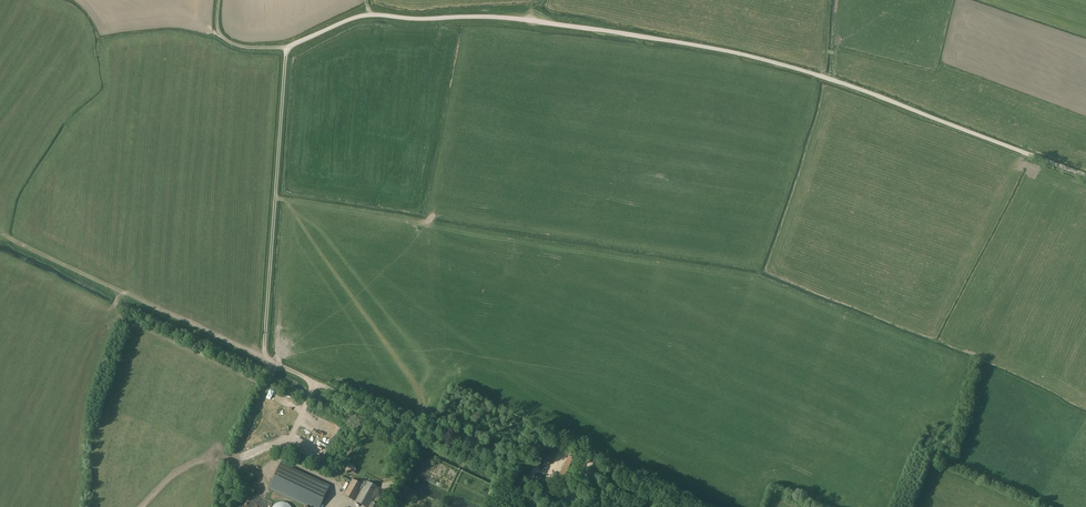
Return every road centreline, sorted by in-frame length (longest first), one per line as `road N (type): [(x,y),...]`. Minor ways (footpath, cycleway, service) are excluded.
road 1 (track): [(1085,175),(855,88),(660,39),(501,18),(370,14),(287,48)]
road 2 (track): [(287,48),(267,361)]
road 3 (track): [(275,364),(121,292),(111,315)]
road 4 (track): [(80,506),(84,412),(111,315)]
road 5 (track): [(275,364),(417,431)]
road 6 (track): [(160,506),(218,456),(264,476),(282,458)]
road 7 (track): [(121,292),(0,235)]

